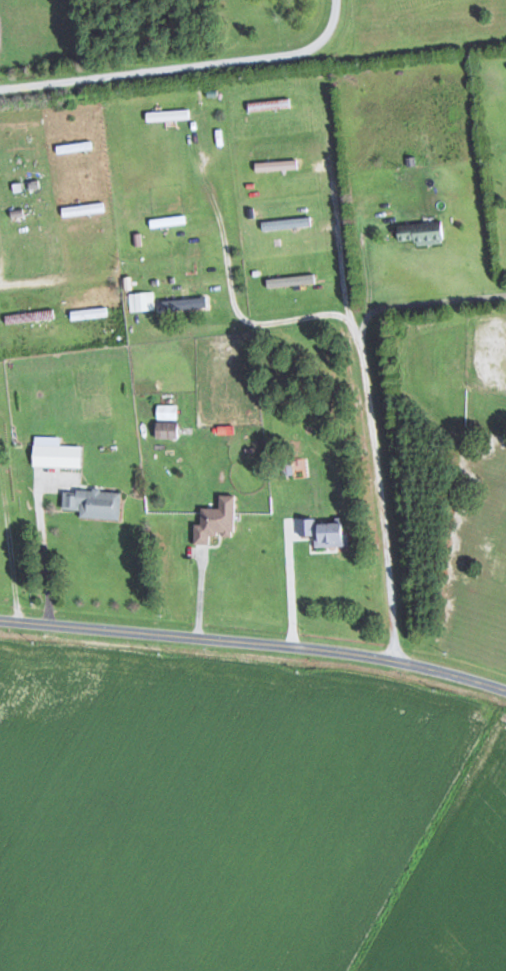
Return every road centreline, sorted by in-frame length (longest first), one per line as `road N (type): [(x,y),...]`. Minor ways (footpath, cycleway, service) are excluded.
road 1 (residential): [(505,686),(386,656),(0,619)]
road 2 (residential): [(0,90),(343,50),(337,0)]
road 3 (residential): [(345,652),(316,314)]
road 4 (residential): [(316,314),(505,295)]

